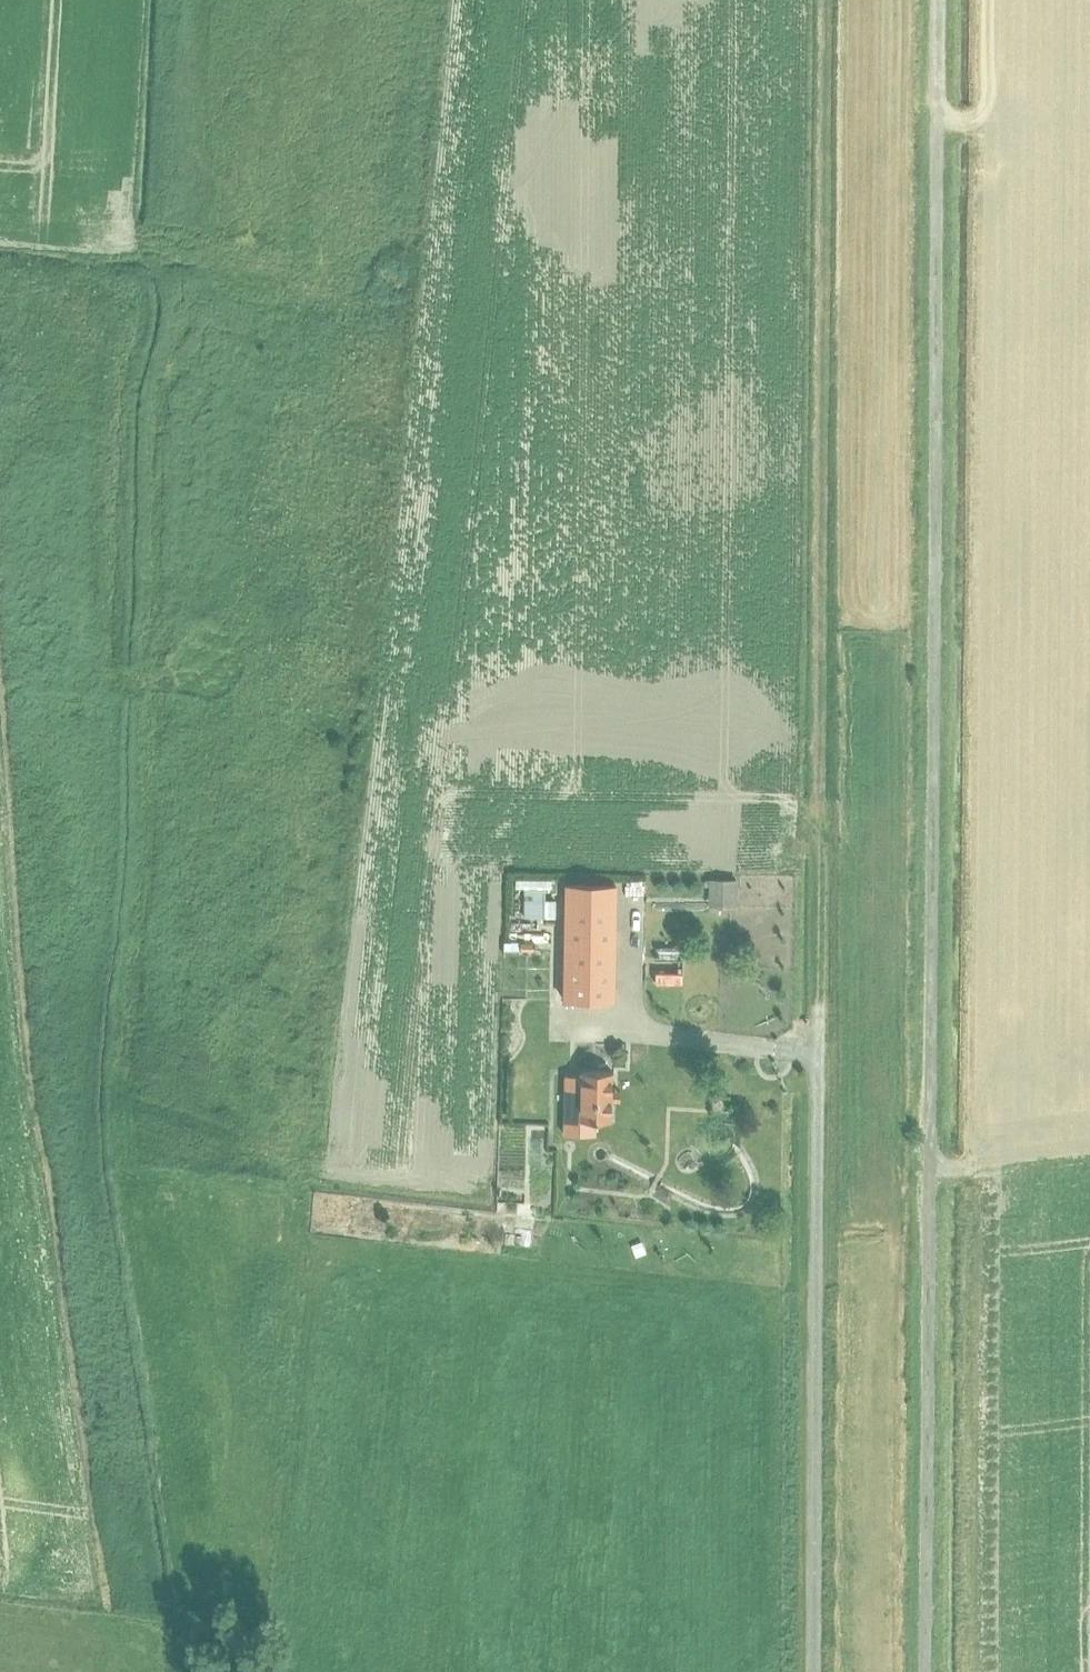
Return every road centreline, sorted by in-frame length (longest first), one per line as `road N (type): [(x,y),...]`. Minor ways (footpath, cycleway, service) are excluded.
road 1 (track): [(926,1671),(940,0)]
road 2 (track): [(834,0),(830,858),(817,1048)]
road 3 (unclassified): [(819,1671),(817,1048)]

